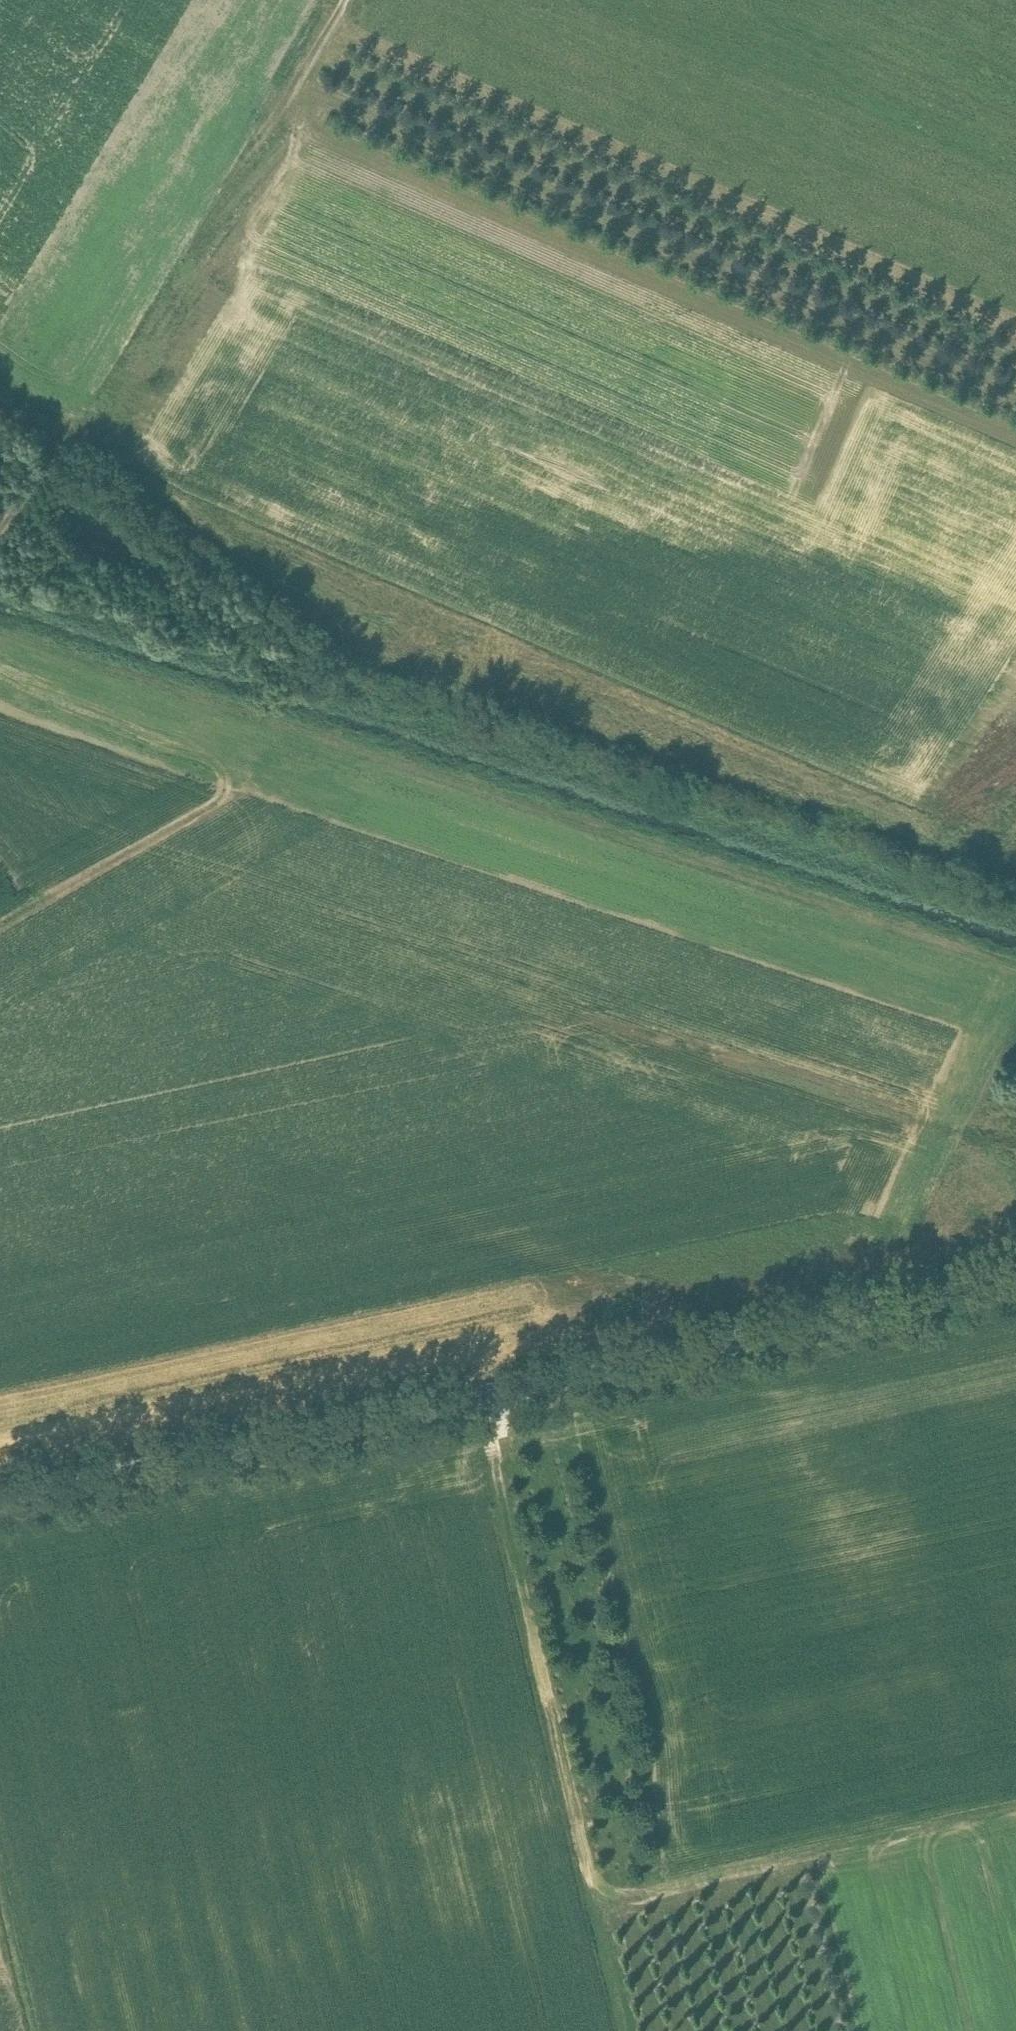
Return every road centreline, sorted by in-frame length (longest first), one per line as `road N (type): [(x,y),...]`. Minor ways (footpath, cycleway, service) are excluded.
road 1 (unclassified): [(0,1489),(1015,1279)]

